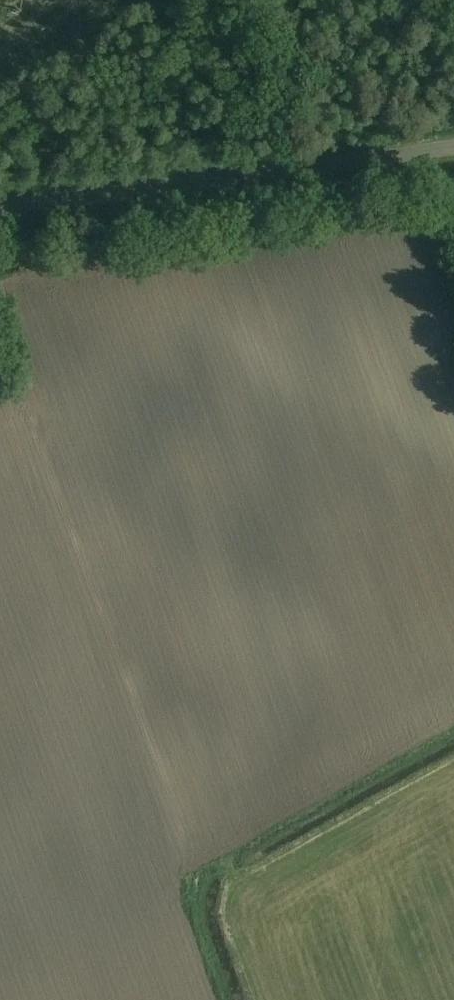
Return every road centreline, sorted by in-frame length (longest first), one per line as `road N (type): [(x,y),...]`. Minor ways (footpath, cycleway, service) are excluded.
road 1 (unclassified): [(0,215),(453,148)]

